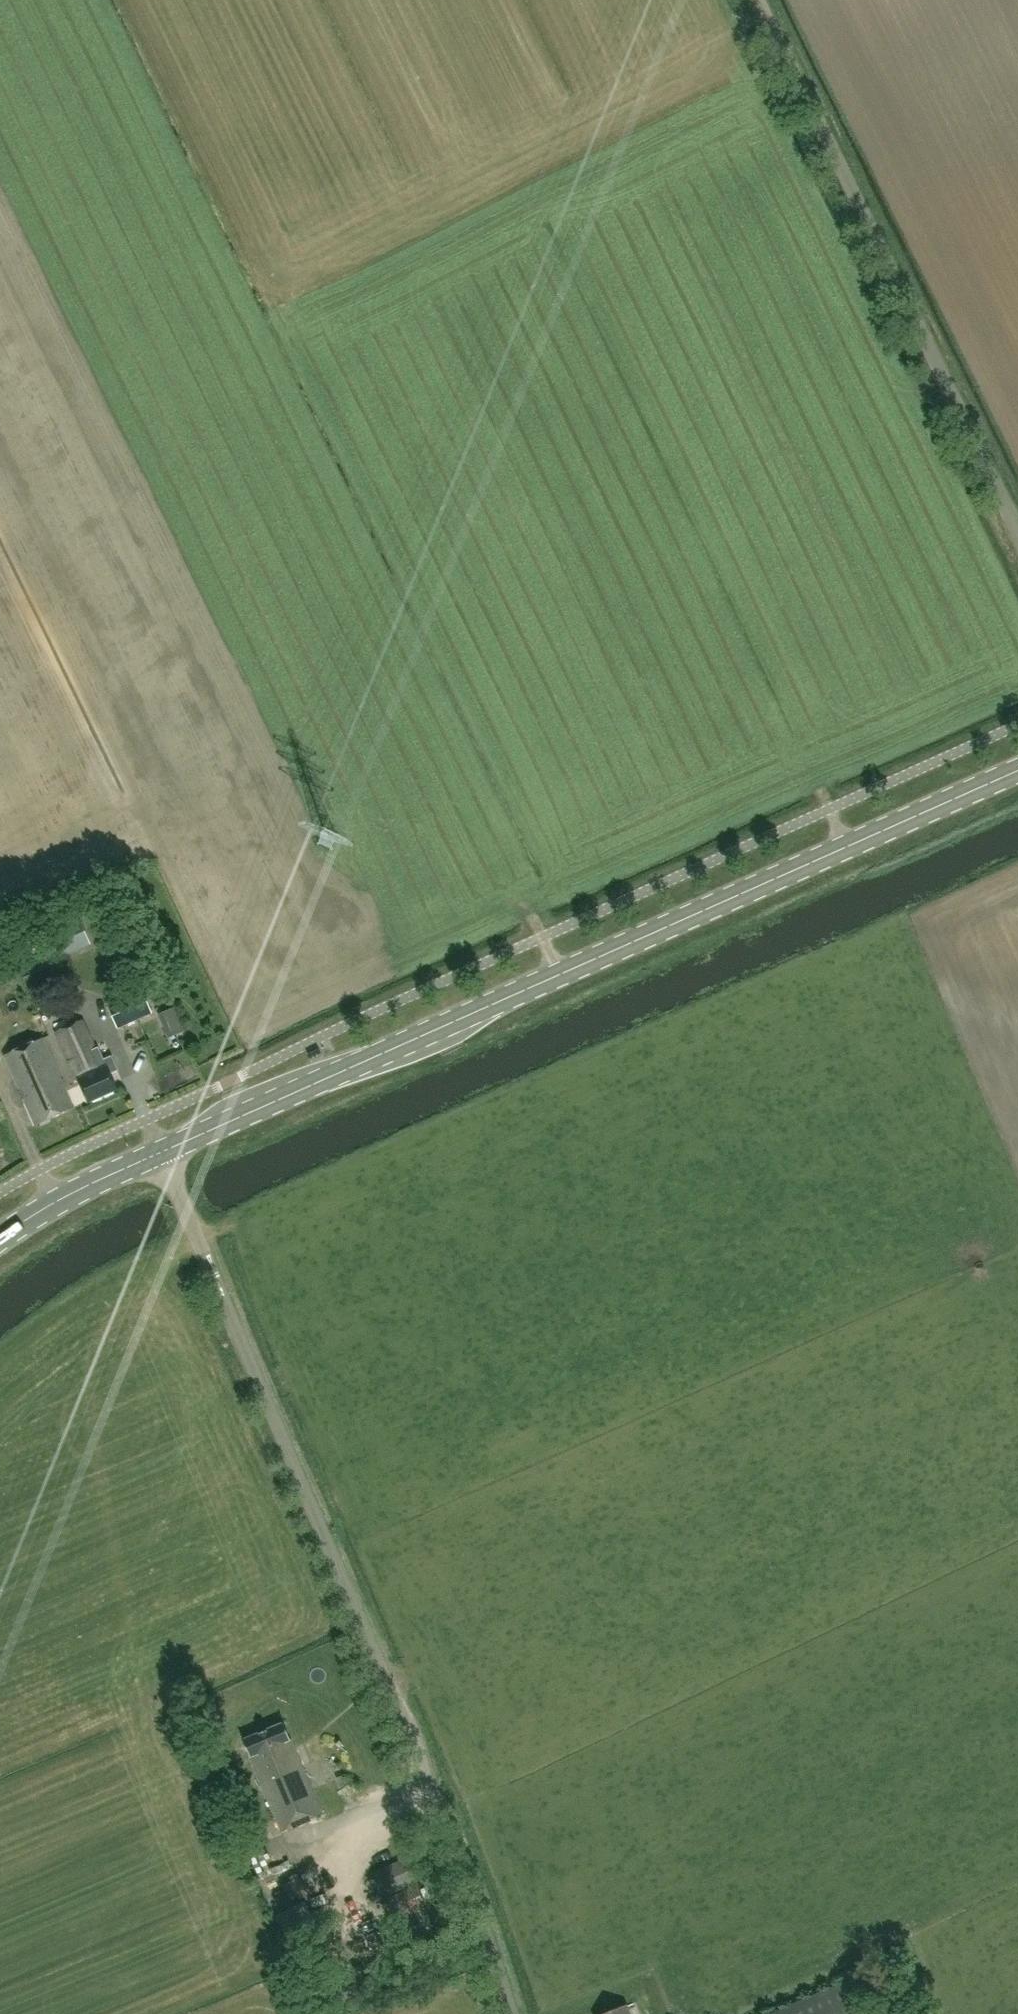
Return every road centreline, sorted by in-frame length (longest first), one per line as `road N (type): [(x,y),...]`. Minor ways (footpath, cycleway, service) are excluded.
road 1 (secondary): [(164,1154),(1017,770)]
road 2 (unclassified): [(516,2013),(164,1154)]
road 3 (unclassified): [(1017,531),(757,0)]
road 4 (secondary): [(0,1242),(164,1154)]

